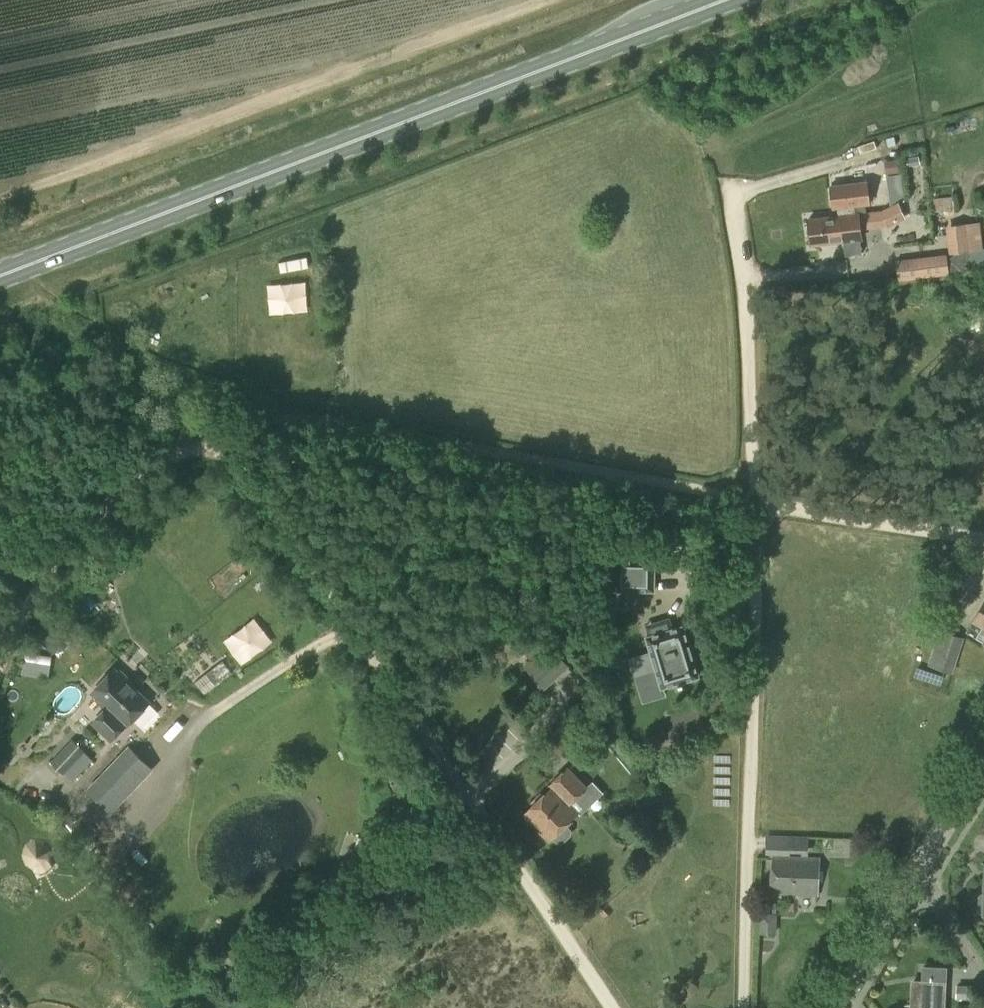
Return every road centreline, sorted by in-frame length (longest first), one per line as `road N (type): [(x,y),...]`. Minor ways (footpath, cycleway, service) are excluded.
road 1 (track): [(0,667),(70,544),(115,496),(164,459),(280,421),(983,539)]
road 2 (track): [(747,1007),(758,502),(736,191)]
road 3 (primary): [(0,274),(735,0)]
road 4 (track): [(612,1007),(218,437)]
road 5 (residential): [(840,1007),(926,880)]

